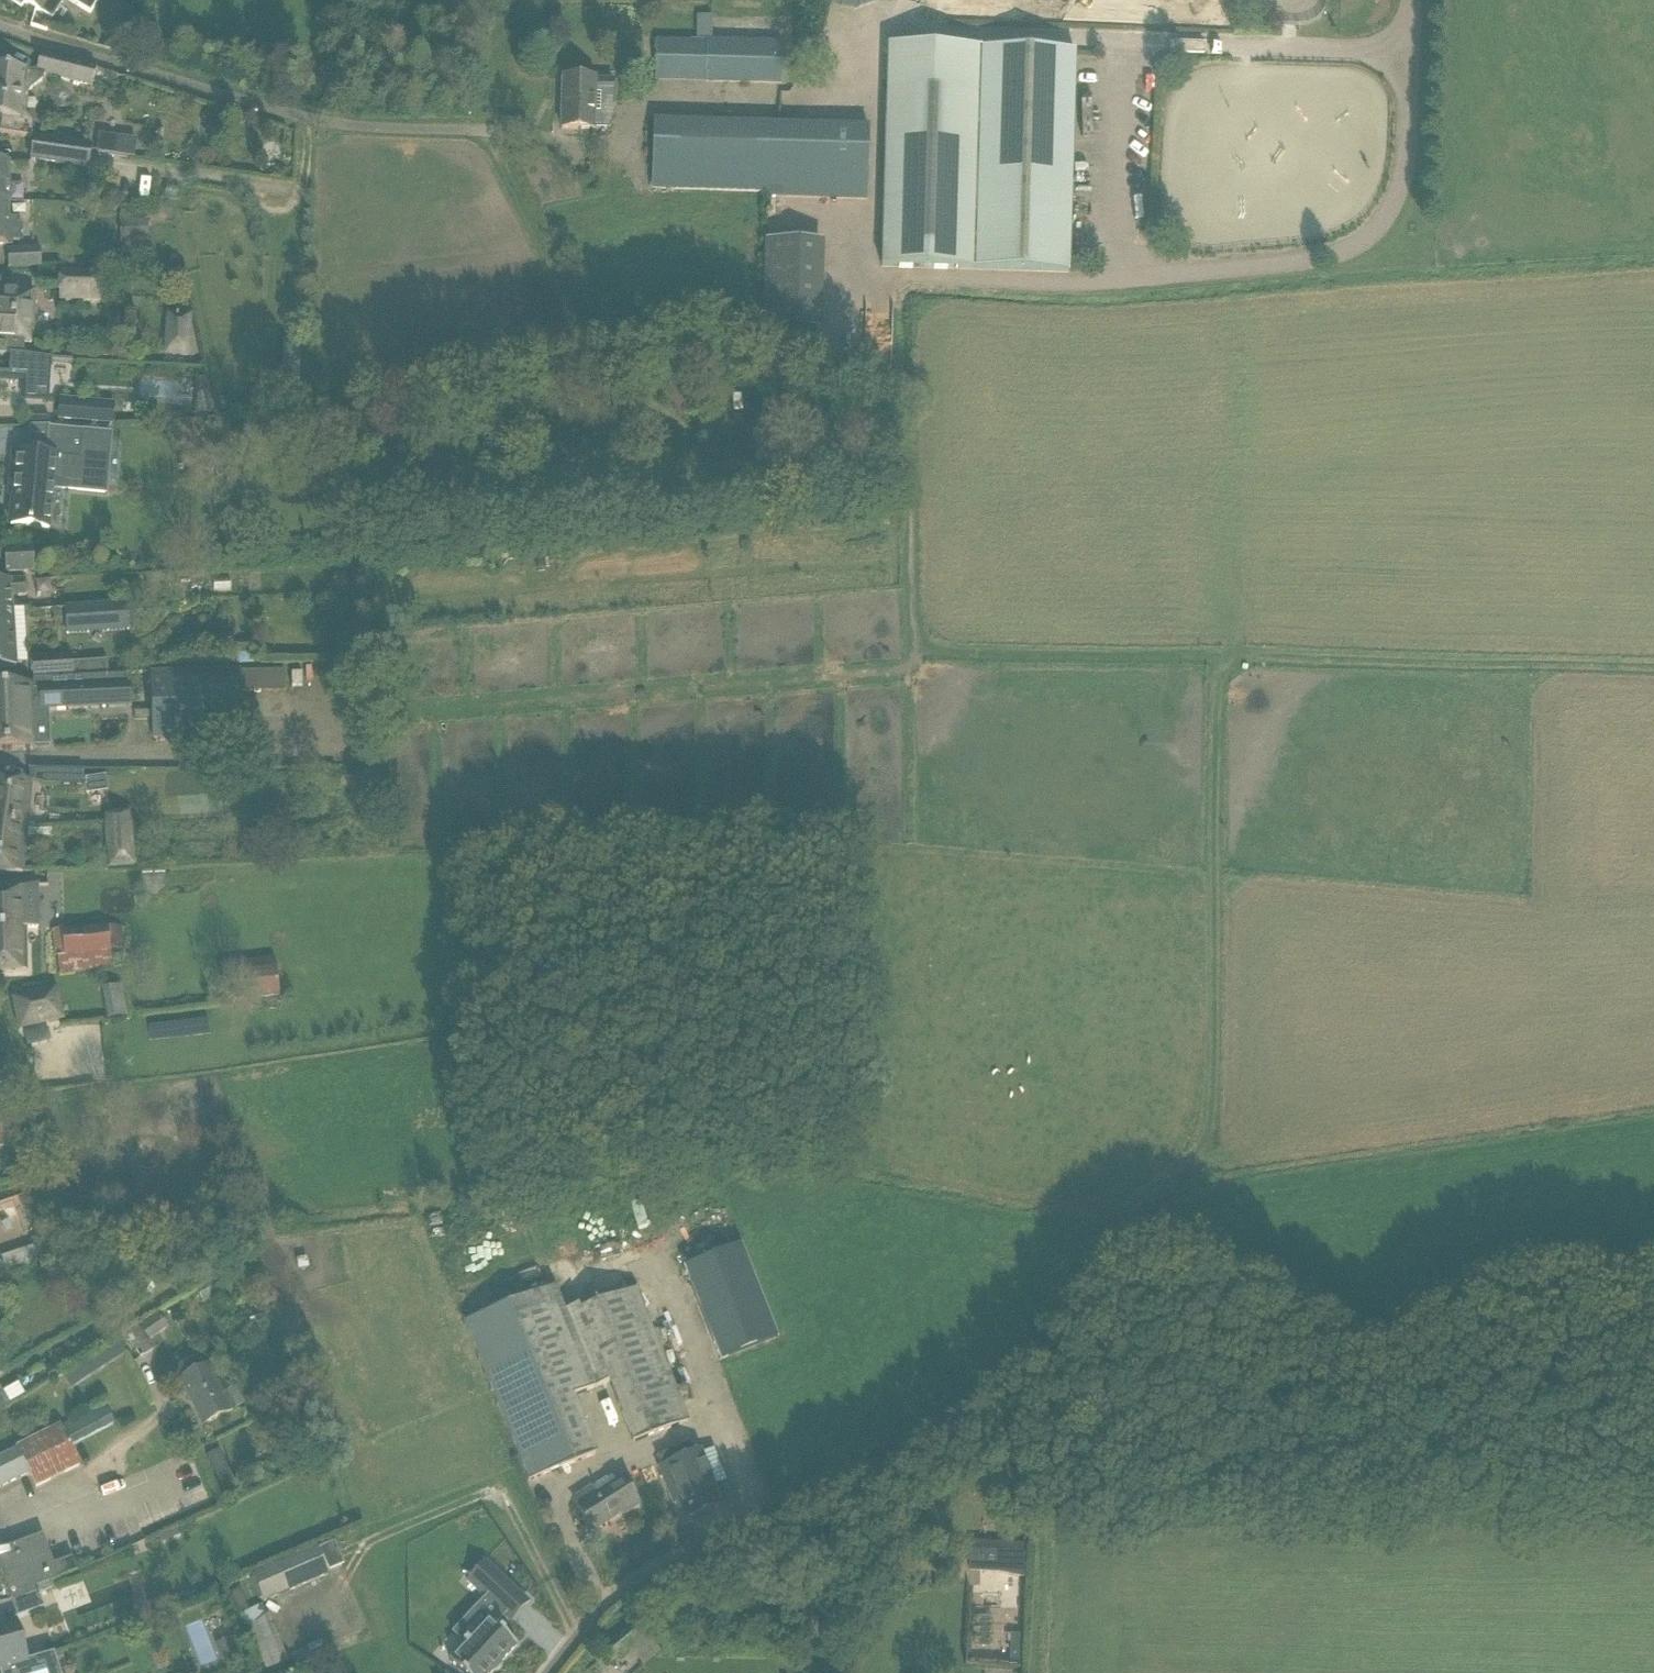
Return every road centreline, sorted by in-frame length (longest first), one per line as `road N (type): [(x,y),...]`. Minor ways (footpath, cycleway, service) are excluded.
road 1 (track): [(1218,659),(1212,1159),(1201,1180),(1132,1214),(1115,1253),(1044,1345),(975,1404),(868,1475),(768,1517)]
road 2 (track): [(486,130),(588,319),(627,333),(750,342),(821,362),(861,392),(904,454),(911,617),(920,644),(967,654),(1218,659)]
road 3 (residential): [(0,28),(354,129),(486,130),(581,148)]
road 4 (track): [(1218,659),(1653,674)]
road 5 (unclassified): [(550,1672),(618,1597),(768,1517)]
road 6 (track): [(75,1513),(91,1472),(167,1408),(148,1363)]

